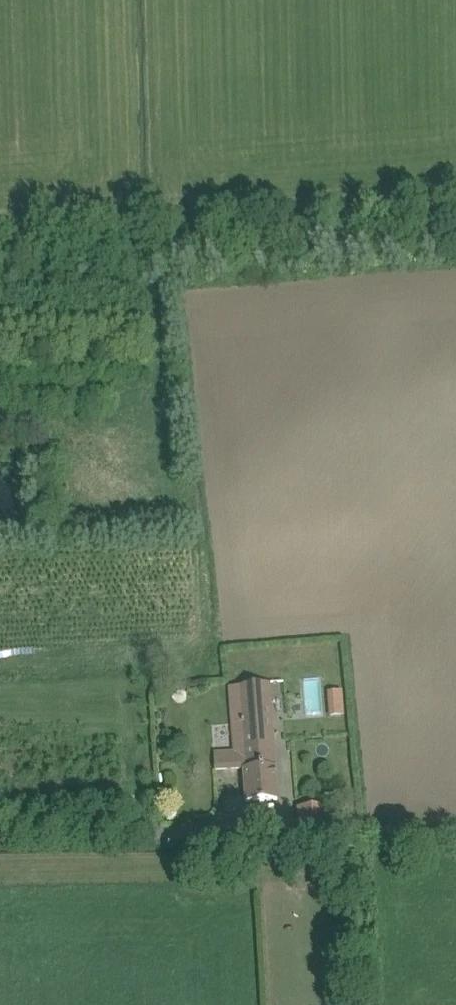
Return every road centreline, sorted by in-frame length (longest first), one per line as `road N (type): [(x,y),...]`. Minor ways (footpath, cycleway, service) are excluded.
road 1 (track): [(0,252),(455,224)]
road 2 (unclassified): [(0,836),(187,833)]

